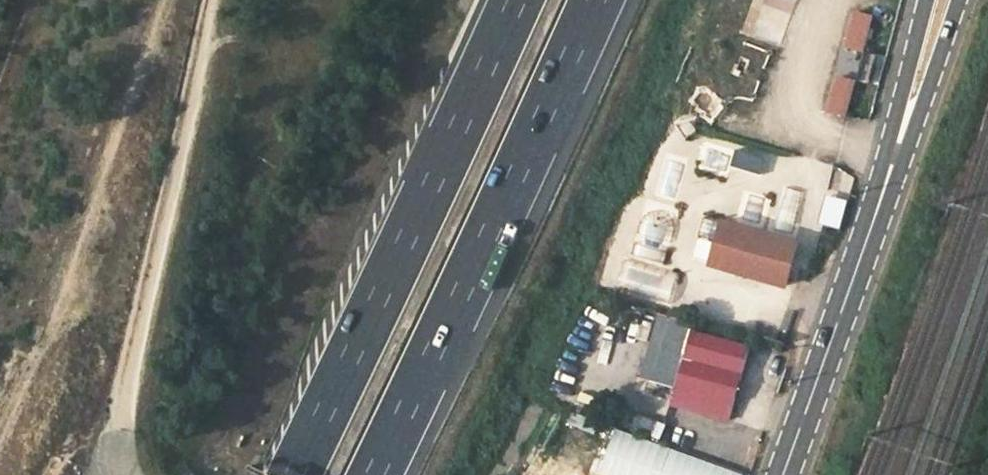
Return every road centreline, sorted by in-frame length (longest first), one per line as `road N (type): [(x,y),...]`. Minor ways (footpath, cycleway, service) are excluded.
road 1 (motorway): [(516,0),(294,474)]
road 2 (motorway): [(375,474),(596,0)]
road 3 (secondary): [(782,474),(941,0)]
road 4 (track): [(0,453),(169,0)]
road 5 (track): [(119,432),(220,0)]

